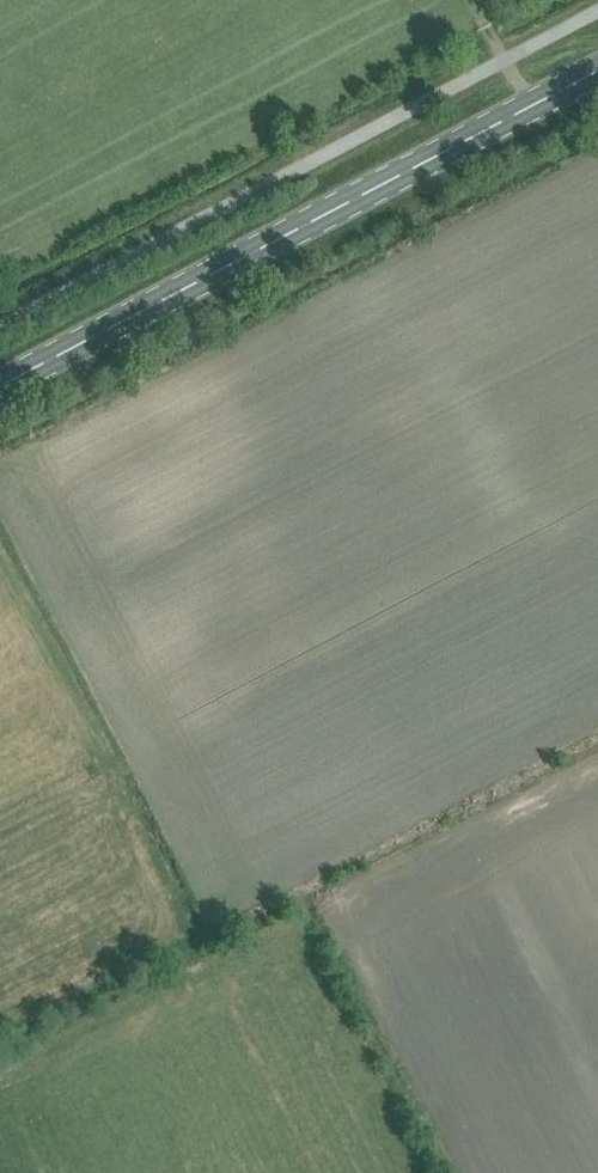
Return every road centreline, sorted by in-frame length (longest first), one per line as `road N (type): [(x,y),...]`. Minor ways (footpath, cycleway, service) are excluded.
road 1 (secondary): [(0,386),(597,71)]

